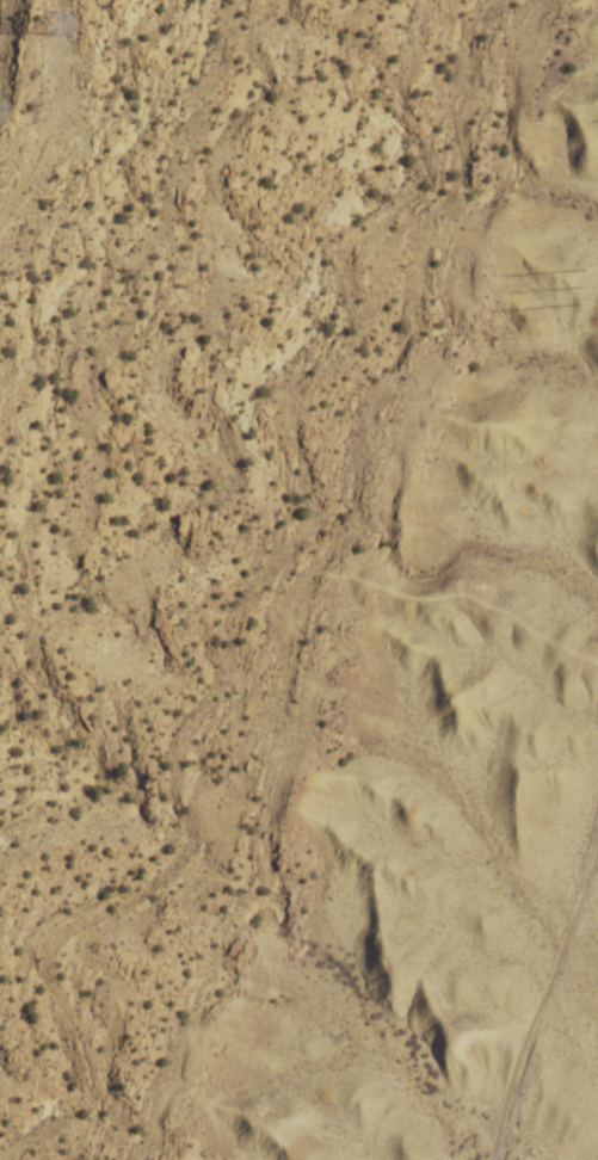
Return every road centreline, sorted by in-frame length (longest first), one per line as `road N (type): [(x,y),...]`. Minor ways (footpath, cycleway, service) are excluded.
road 1 (residential): [(597,626),(414,1159)]

